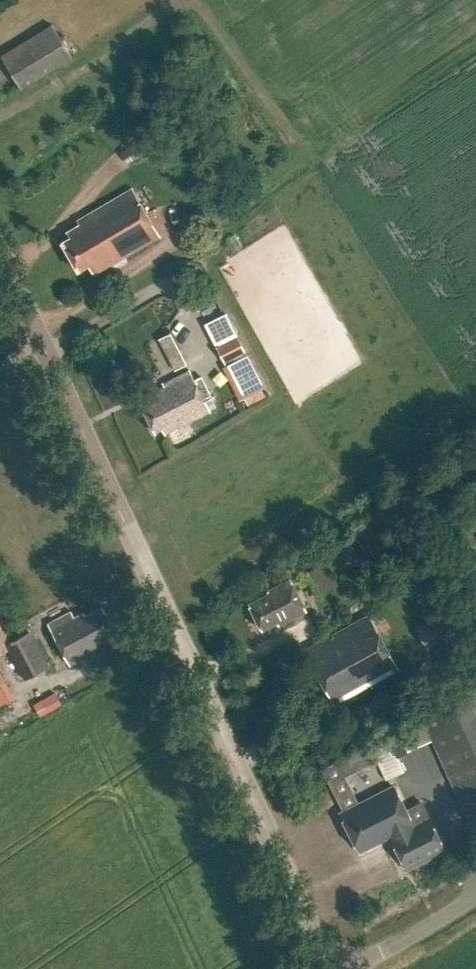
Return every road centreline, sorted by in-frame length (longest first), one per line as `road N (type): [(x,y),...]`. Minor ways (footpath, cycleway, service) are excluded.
road 1 (tertiary): [(331,968),(0,250)]
road 2 (unclassified): [(354,968),(475,895)]

